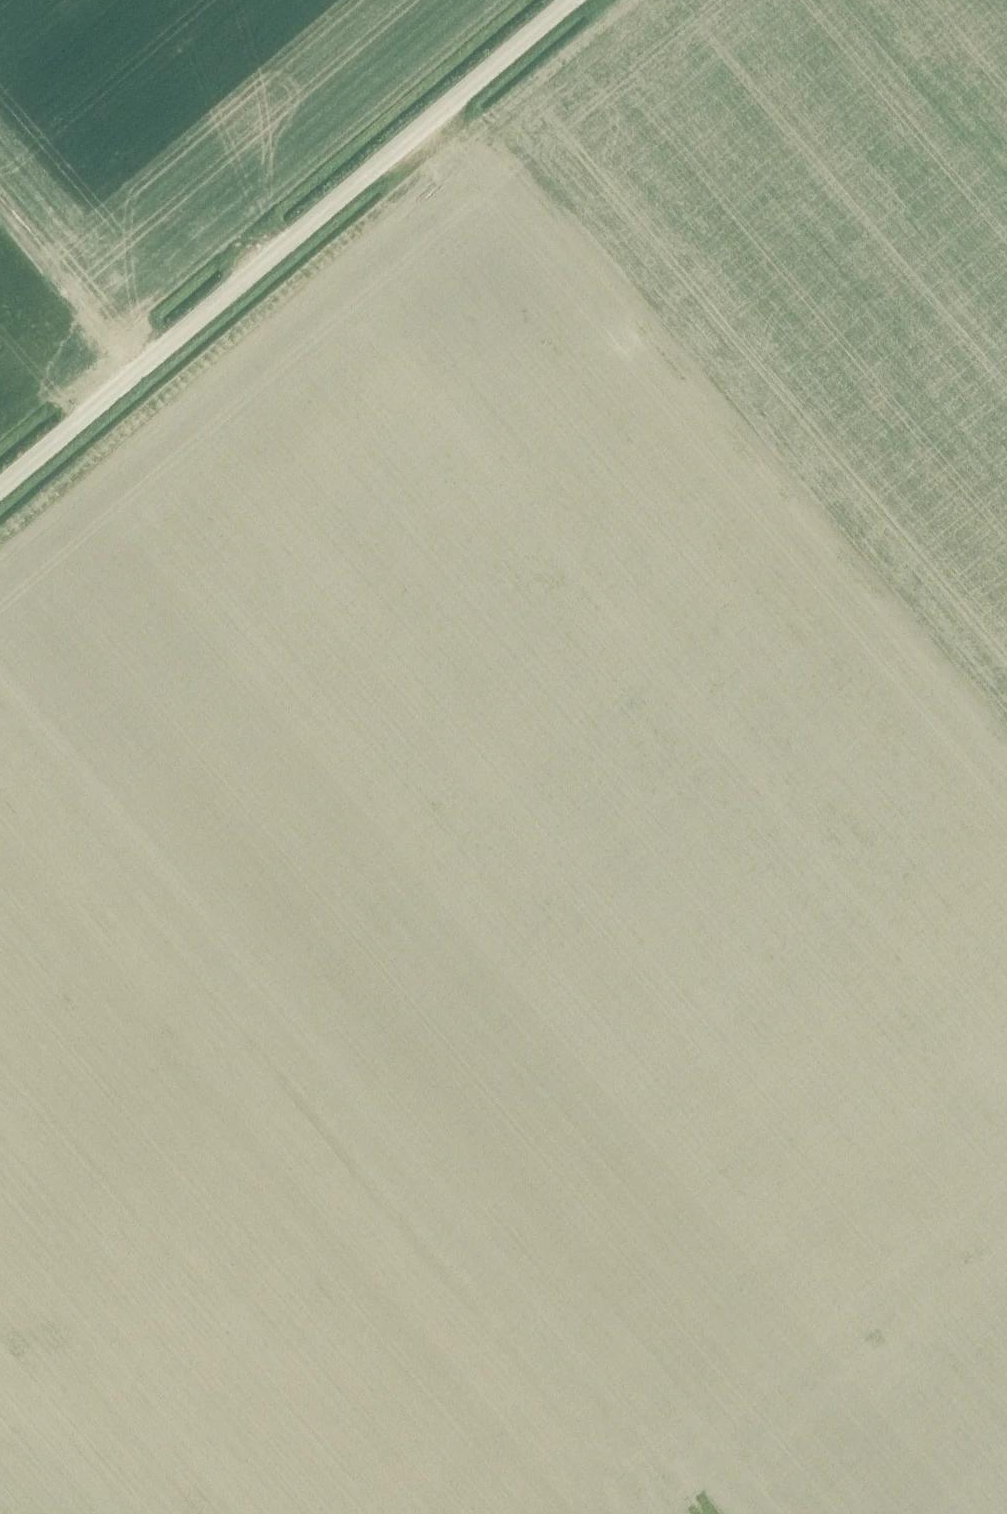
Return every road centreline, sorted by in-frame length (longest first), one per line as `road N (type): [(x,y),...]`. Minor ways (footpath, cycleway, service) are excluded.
road 1 (unclassified): [(0,492),(573,0)]

